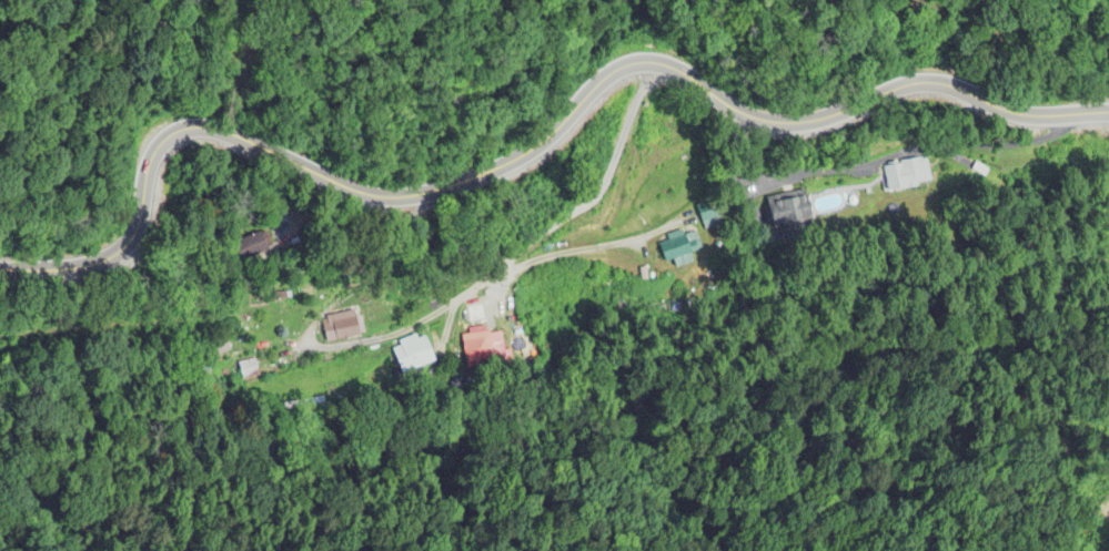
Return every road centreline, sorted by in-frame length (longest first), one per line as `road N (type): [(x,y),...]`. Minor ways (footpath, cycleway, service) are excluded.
road 1 (primary): [(0,285),(92,272),(119,253),(138,225),(149,166),(180,135),(228,139),(372,188),(437,183),(502,163),(547,133),(602,80),(645,65),(667,68),(753,121),(788,125),(824,123),(931,85),(998,113),(1108,115)]
road 2 (residential): [(645,65),(645,92),(599,200),(508,262),(505,274),(521,277),(641,242),(745,183)]

